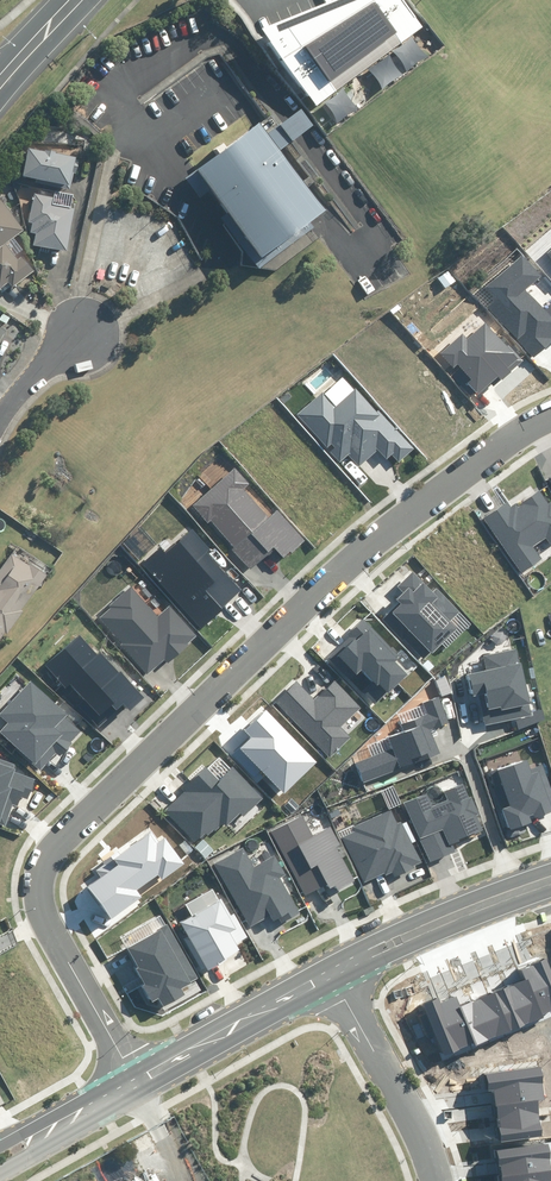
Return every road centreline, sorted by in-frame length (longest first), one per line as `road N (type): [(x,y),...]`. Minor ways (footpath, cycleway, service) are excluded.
road 1 (residential): [(550,412),(493,432),(405,511),(54,842),(30,875),(30,901),(46,942),(121,1070)]
road 2 (residential): [(309,968),(443,904),(550,867)]
road 3 (residential): [(550,894),(412,944),(323,992)]
road 4 (residential): [(323,992),(409,1118),(435,1180)]
road 5 (residential): [(121,1070),(309,968)]
road 6 (residential): [(323,992),(134,1092)]
road 7 (residential): [(134,1092),(0,1166)]
road 8 (residential): [(0,1138),(121,1070)]

